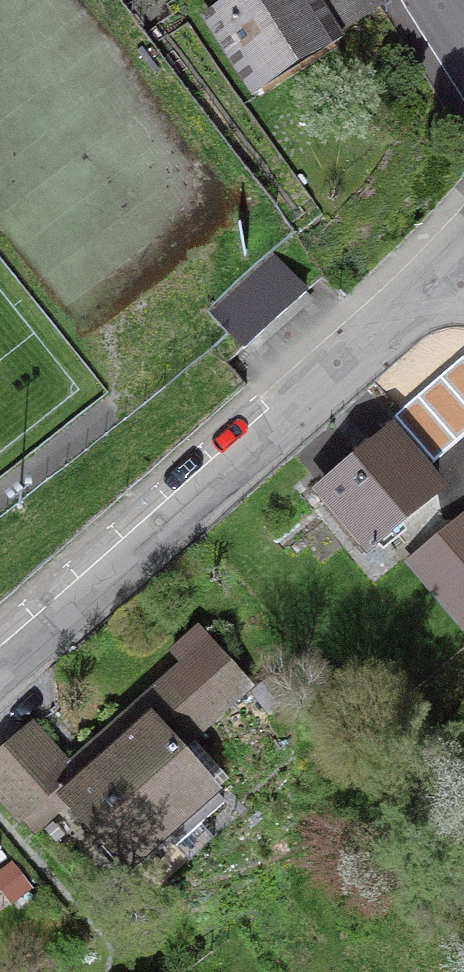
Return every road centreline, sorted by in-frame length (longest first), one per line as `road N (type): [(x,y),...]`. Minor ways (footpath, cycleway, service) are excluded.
road 1 (residential): [(0,650),(458,265)]

